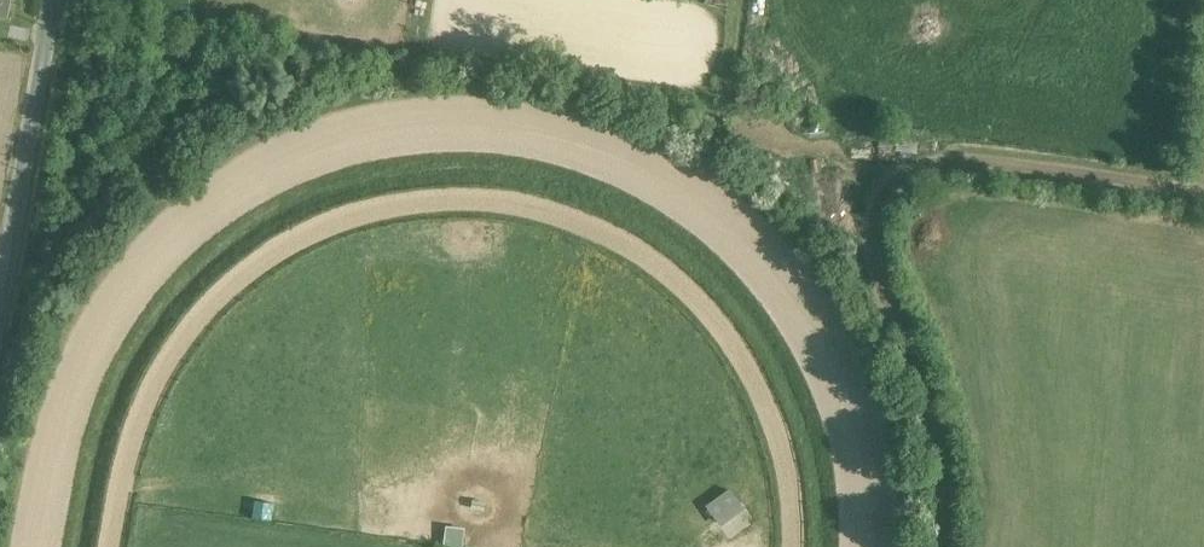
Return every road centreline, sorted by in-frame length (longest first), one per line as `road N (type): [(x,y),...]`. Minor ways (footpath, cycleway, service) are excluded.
road 1 (unclassified): [(0,346),(60,0)]

